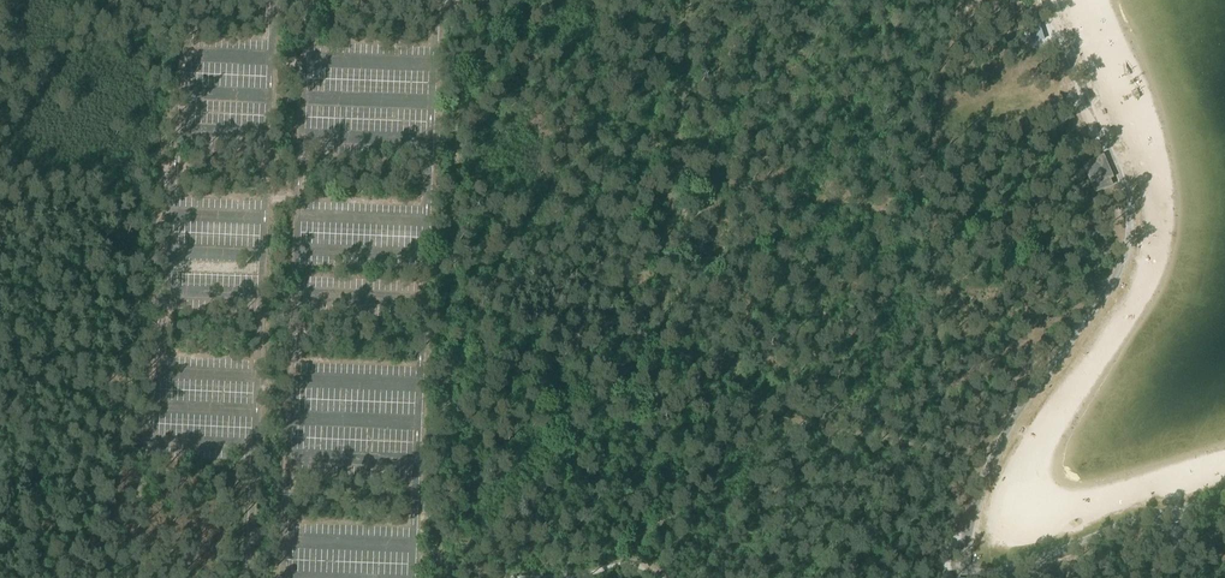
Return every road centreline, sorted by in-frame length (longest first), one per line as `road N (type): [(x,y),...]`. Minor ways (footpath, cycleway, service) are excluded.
road 1 (track): [(968,531),(950,453),(652,400),(681,0)]
road 2 (track): [(991,458),(950,453),(938,218),(671,183)]
road 3 (track): [(0,469),(112,434),(102,577)]

